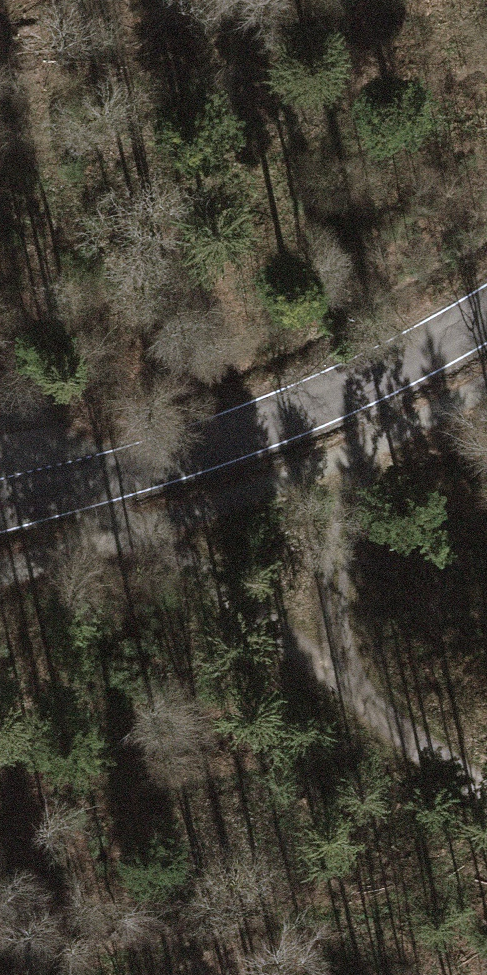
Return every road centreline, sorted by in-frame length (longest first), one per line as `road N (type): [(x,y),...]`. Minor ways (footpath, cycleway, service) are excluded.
road 1 (tertiary): [(486,315),(396,366),(225,439),(0,507)]
road 2 (track): [(335,668),(86,484),(0,431)]
road 3 (track): [(335,668),(338,567),(352,490),(396,366)]
road 4 (track): [(486,784),(335,668)]

